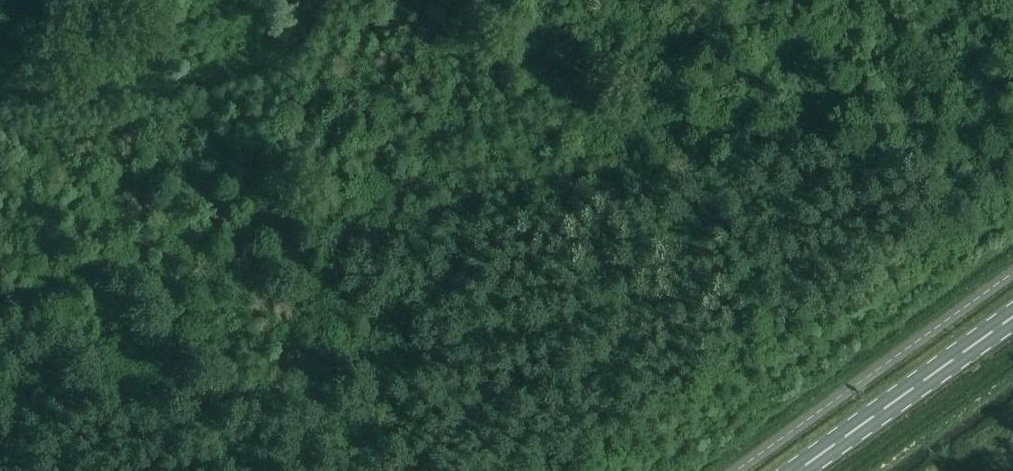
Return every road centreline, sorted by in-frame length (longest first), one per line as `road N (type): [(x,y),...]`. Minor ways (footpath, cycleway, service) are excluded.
road 1 (primary): [(804,470),(1012,322)]

